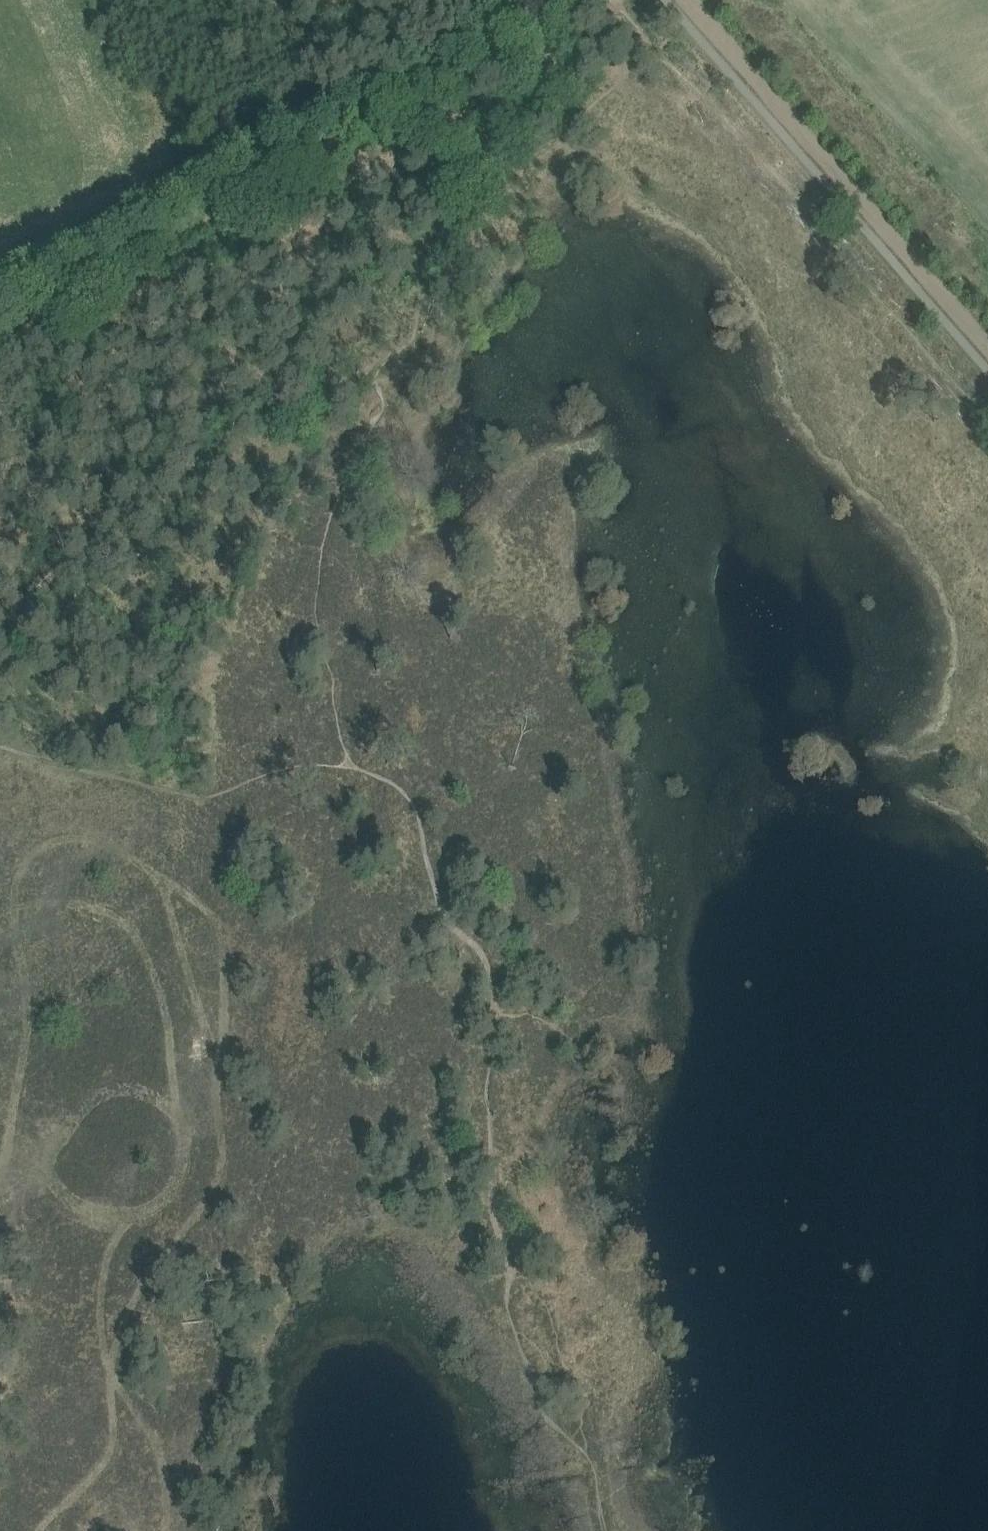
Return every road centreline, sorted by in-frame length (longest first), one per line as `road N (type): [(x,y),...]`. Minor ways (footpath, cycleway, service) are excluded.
road 1 (track): [(536,0),(0,326)]
road 2 (track): [(987,351),(685,0)]

